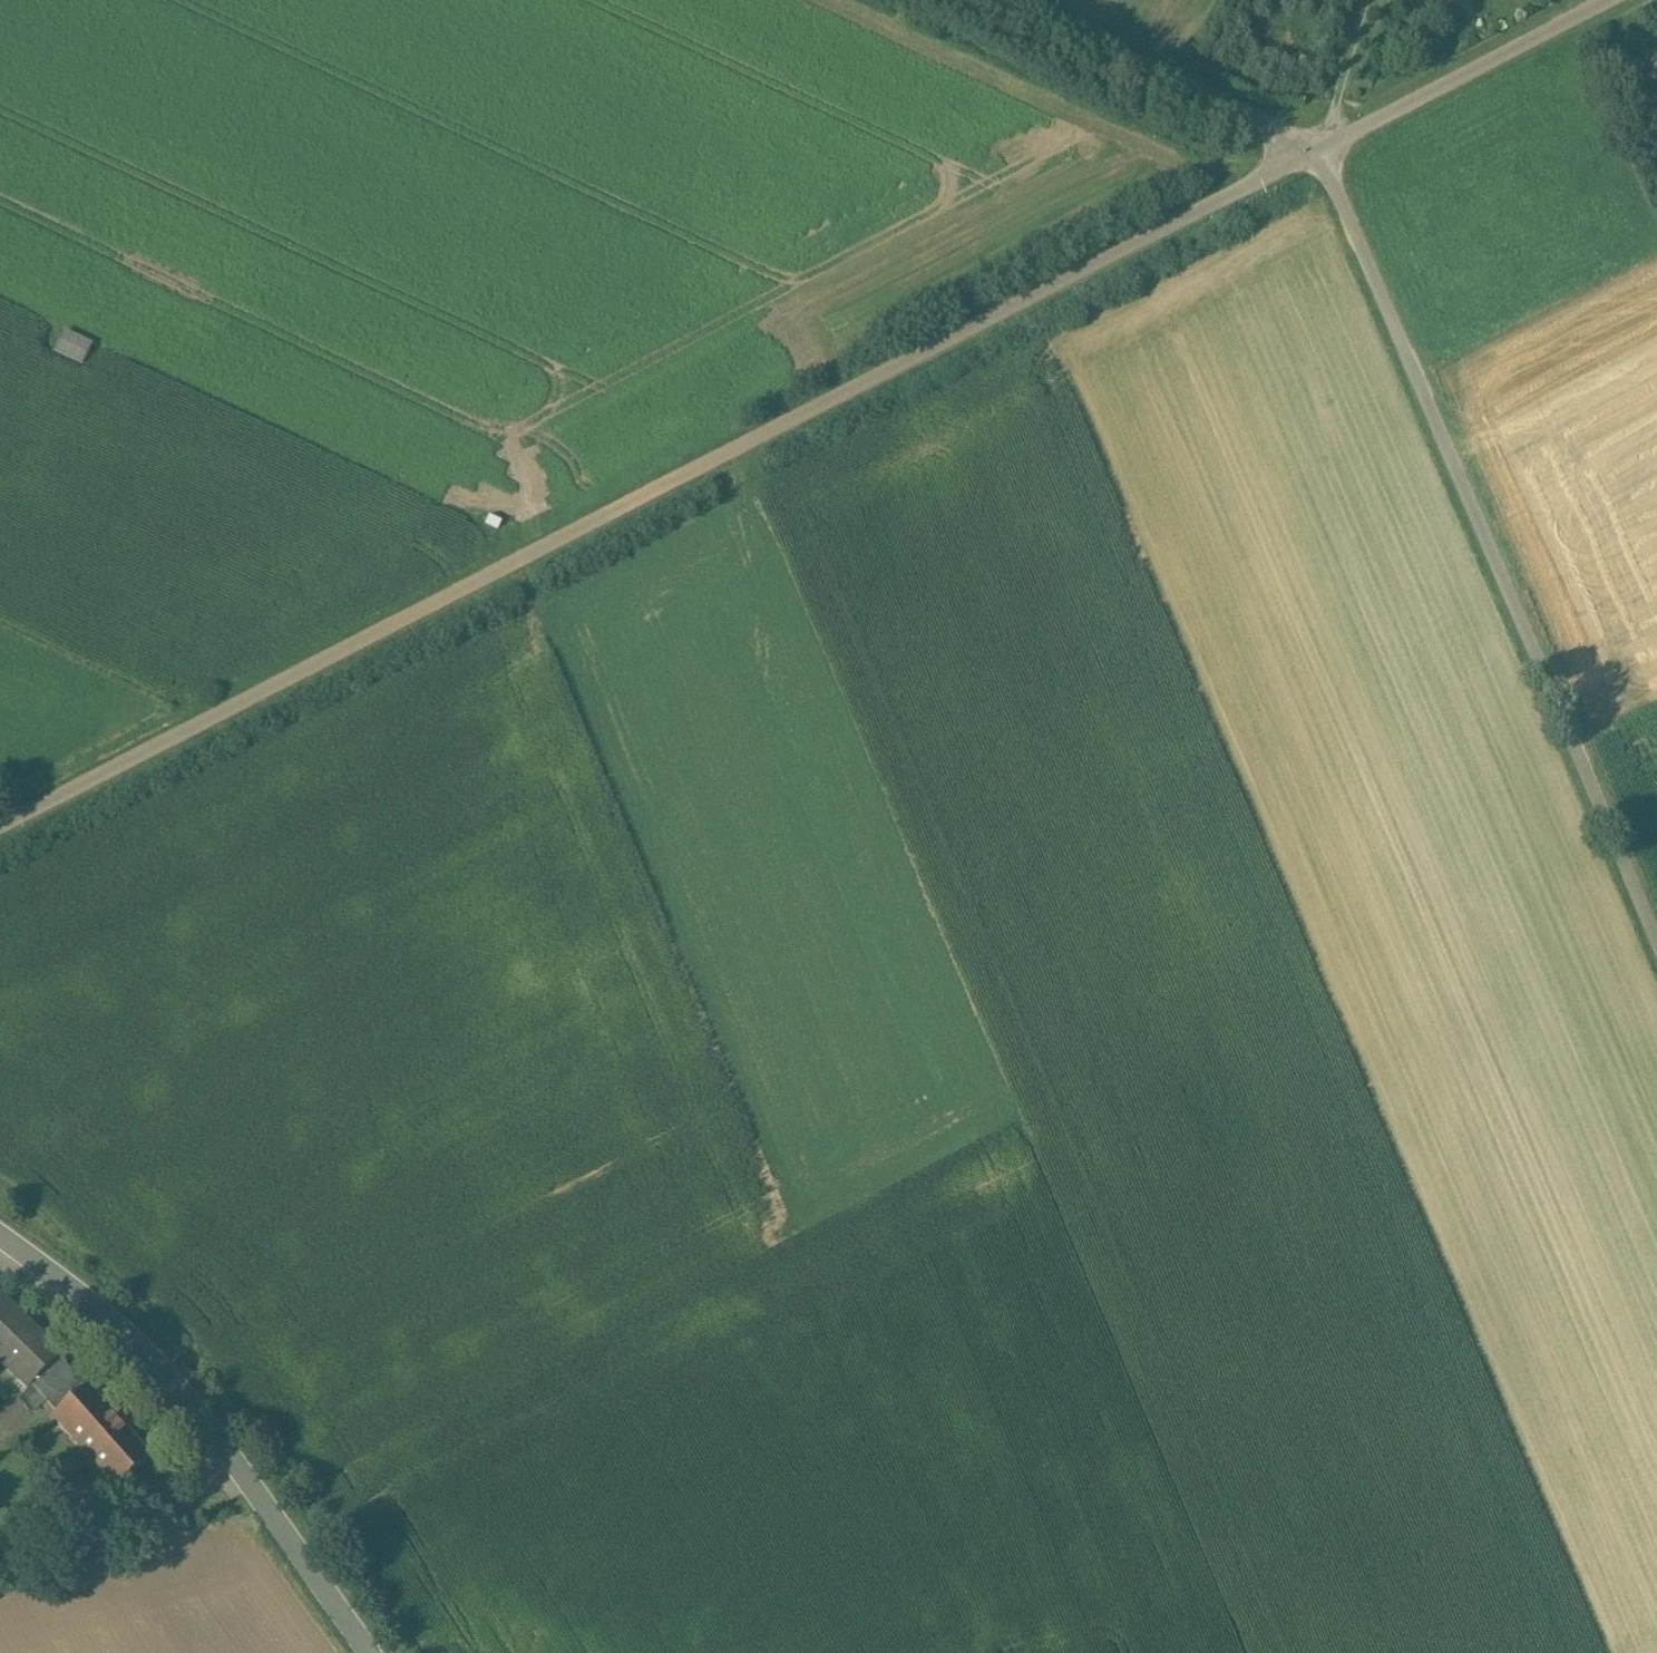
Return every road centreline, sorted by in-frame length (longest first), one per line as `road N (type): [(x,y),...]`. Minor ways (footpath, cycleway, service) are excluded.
road 1 (unclassified): [(1319,155),(0,827)]
road 2 (unclassified): [(1319,155),(1656,942)]
road 3 (unclassified): [(367,1652),(167,1376),(116,1325),(0,1237)]
road 4 (unclassified): [(992,0),(1319,155)]
road 5 (unclassified): [(1613,0),(1319,155)]

